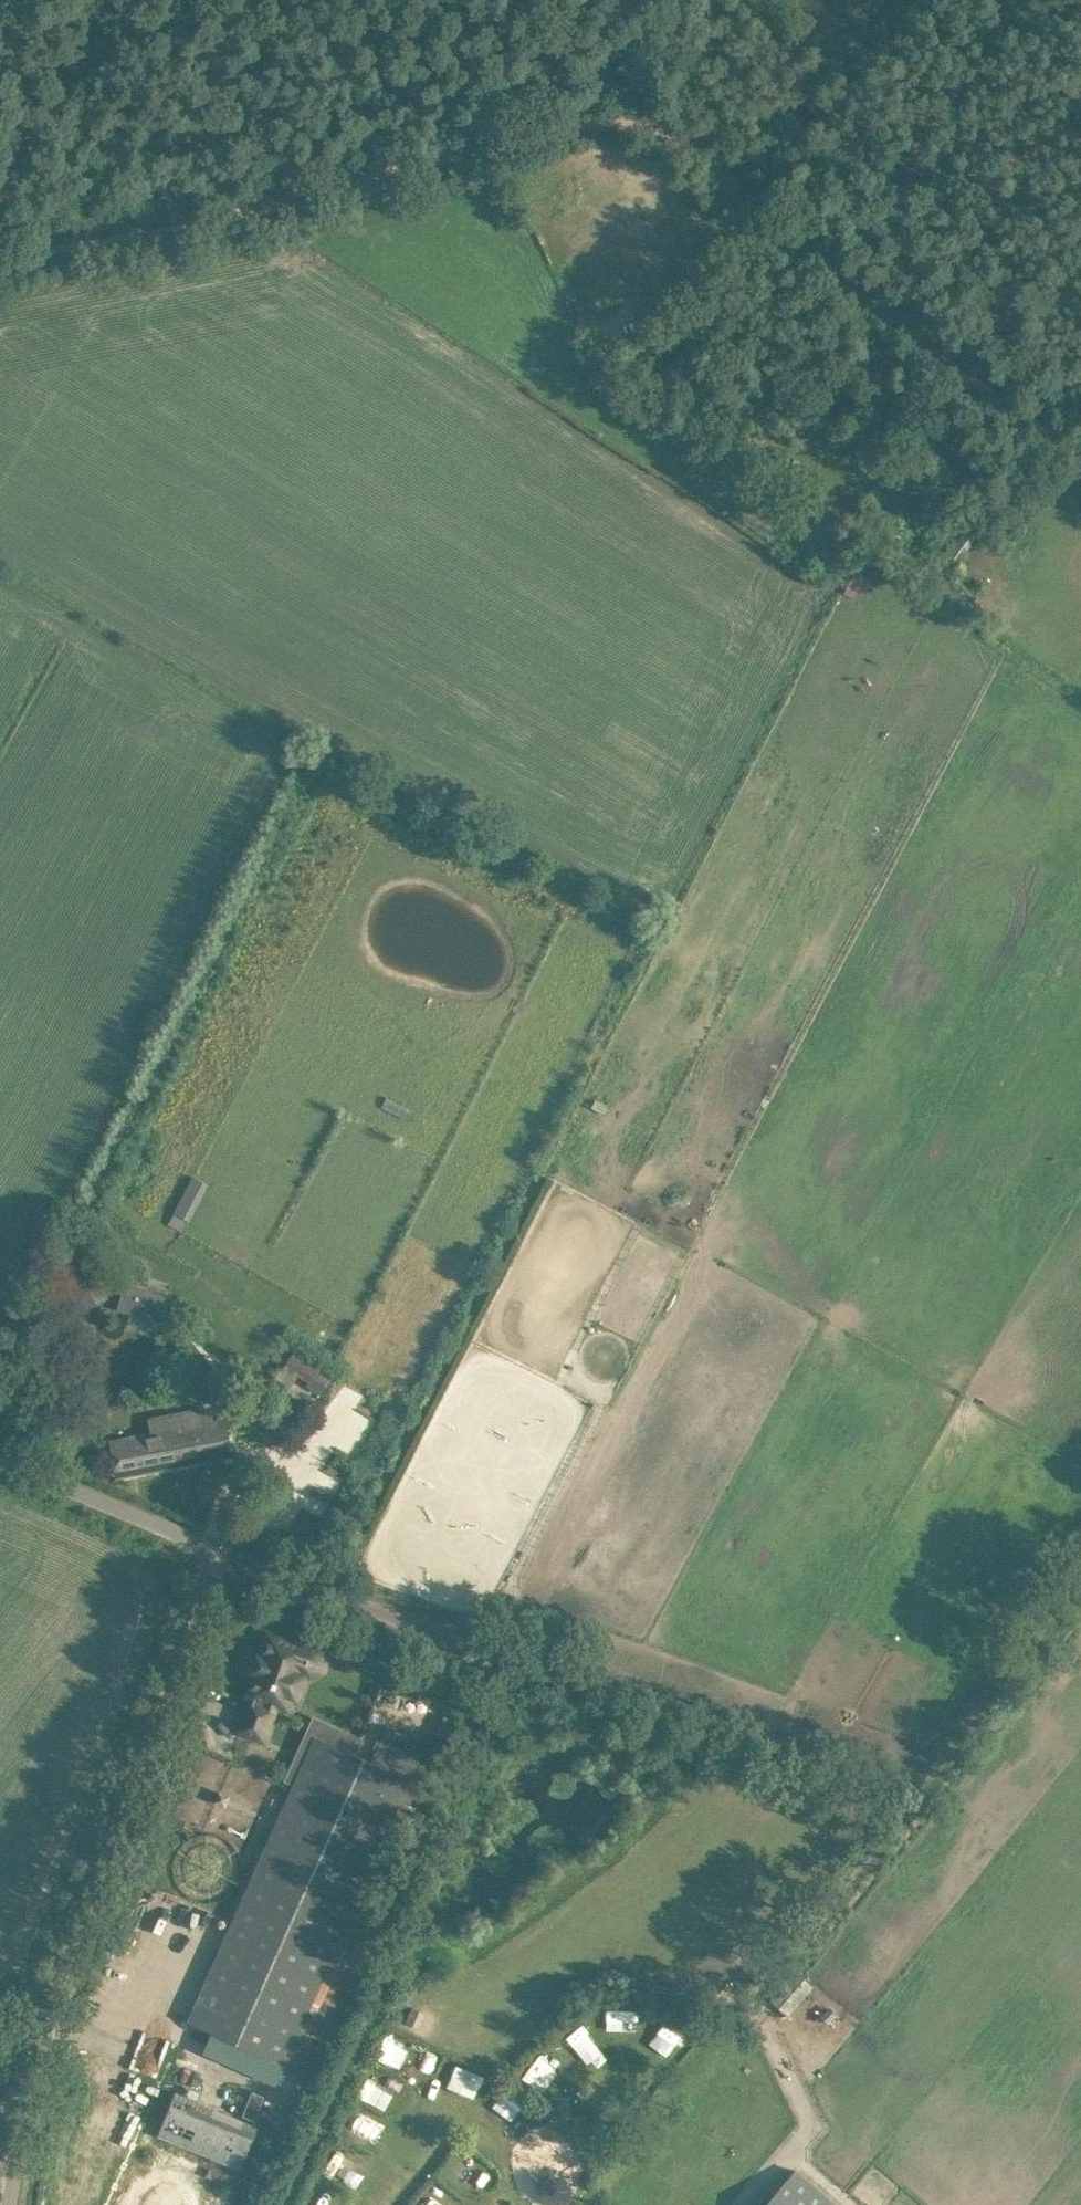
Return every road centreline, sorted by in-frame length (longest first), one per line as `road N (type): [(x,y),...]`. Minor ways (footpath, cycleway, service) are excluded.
road 1 (track): [(1080,456),(705,176),(635,135),(363,182),(0,271)]
road 2 (track): [(1080,1555),(900,1769),(570,1656),(222,1553)]
road 3 (unclassified): [(11,2204),(36,2054),(222,1553),(0,1459)]

